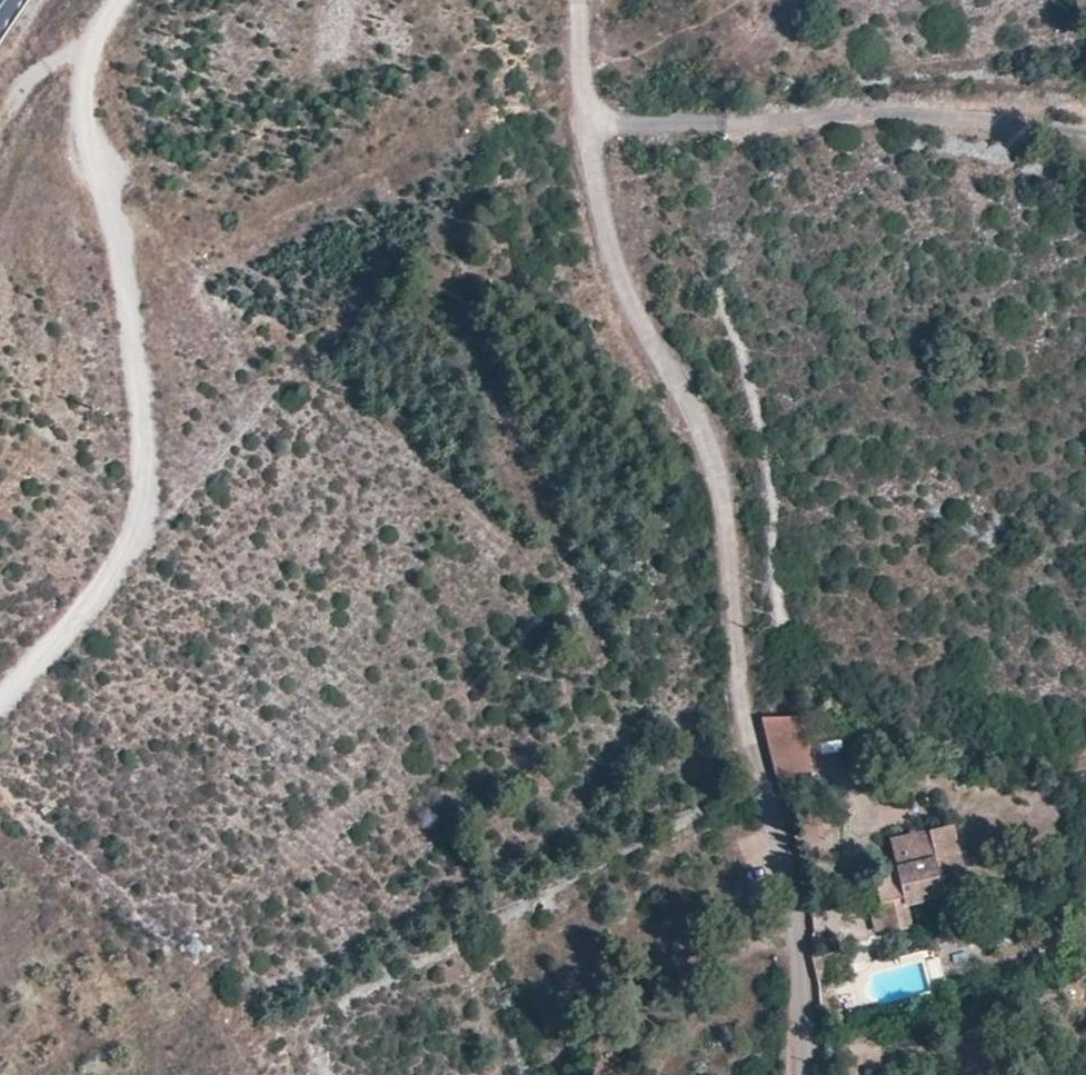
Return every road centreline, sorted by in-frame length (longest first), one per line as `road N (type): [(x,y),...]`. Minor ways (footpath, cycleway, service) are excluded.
road 1 (residential): [(583,0),(612,257),(694,404),(727,491),(750,732),(816,977),(809,1074)]
road 2 (track): [(0,704),(122,560),(143,490),(138,389),(89,86),(132,0)]

